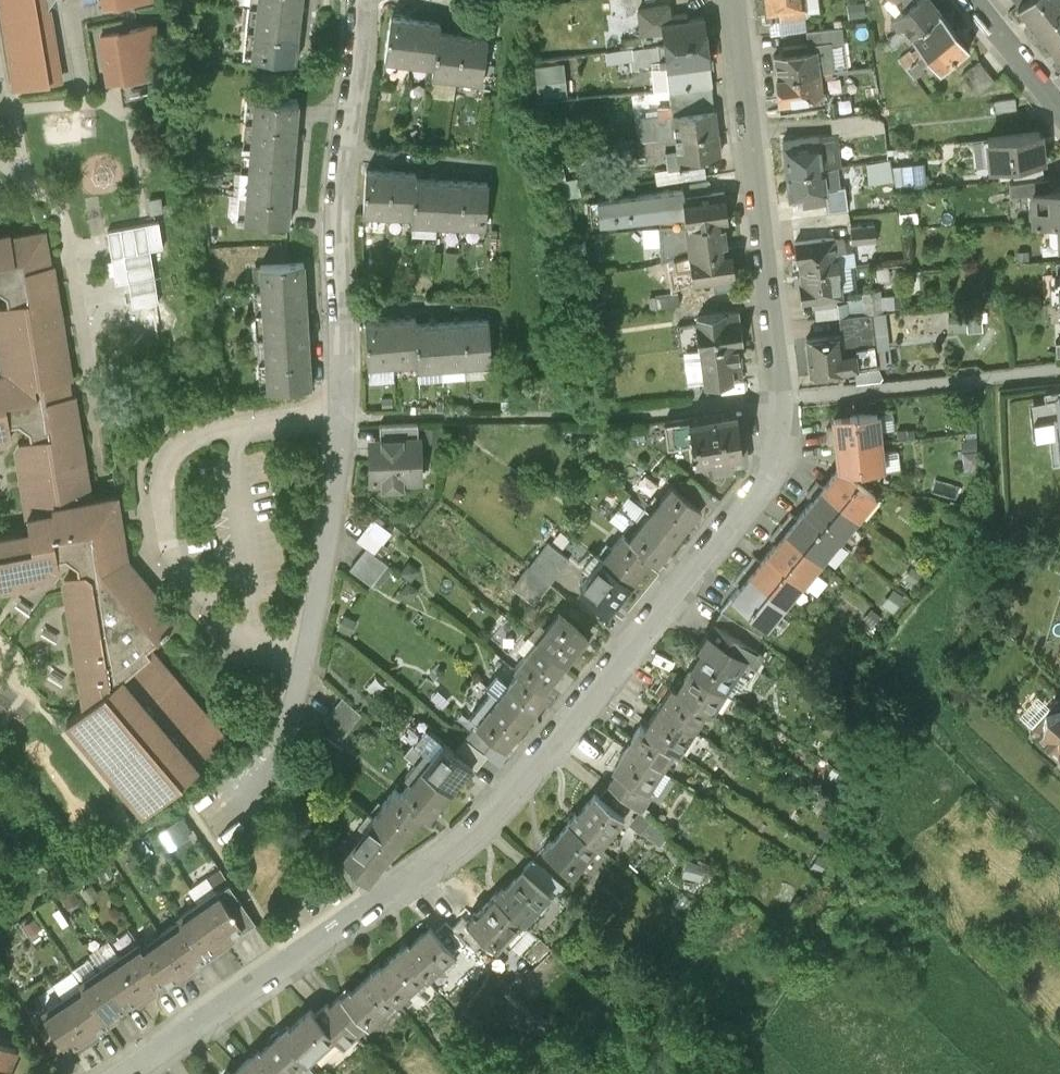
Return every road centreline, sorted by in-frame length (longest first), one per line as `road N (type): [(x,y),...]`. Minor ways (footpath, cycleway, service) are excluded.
road 1 (residential): [(738,0),(787,465),(460,846),(114,1073)]
road 2 (residential): [(362,0),(341,213),(346,419),(305,693),(278,759),(206,814)]
road 3 (track): [(904,706),(993,576),(984,376)]
road 4 (track): [(782,397),(1059,367)]
road 5 (residential): [(970,0),(1059,116)]

